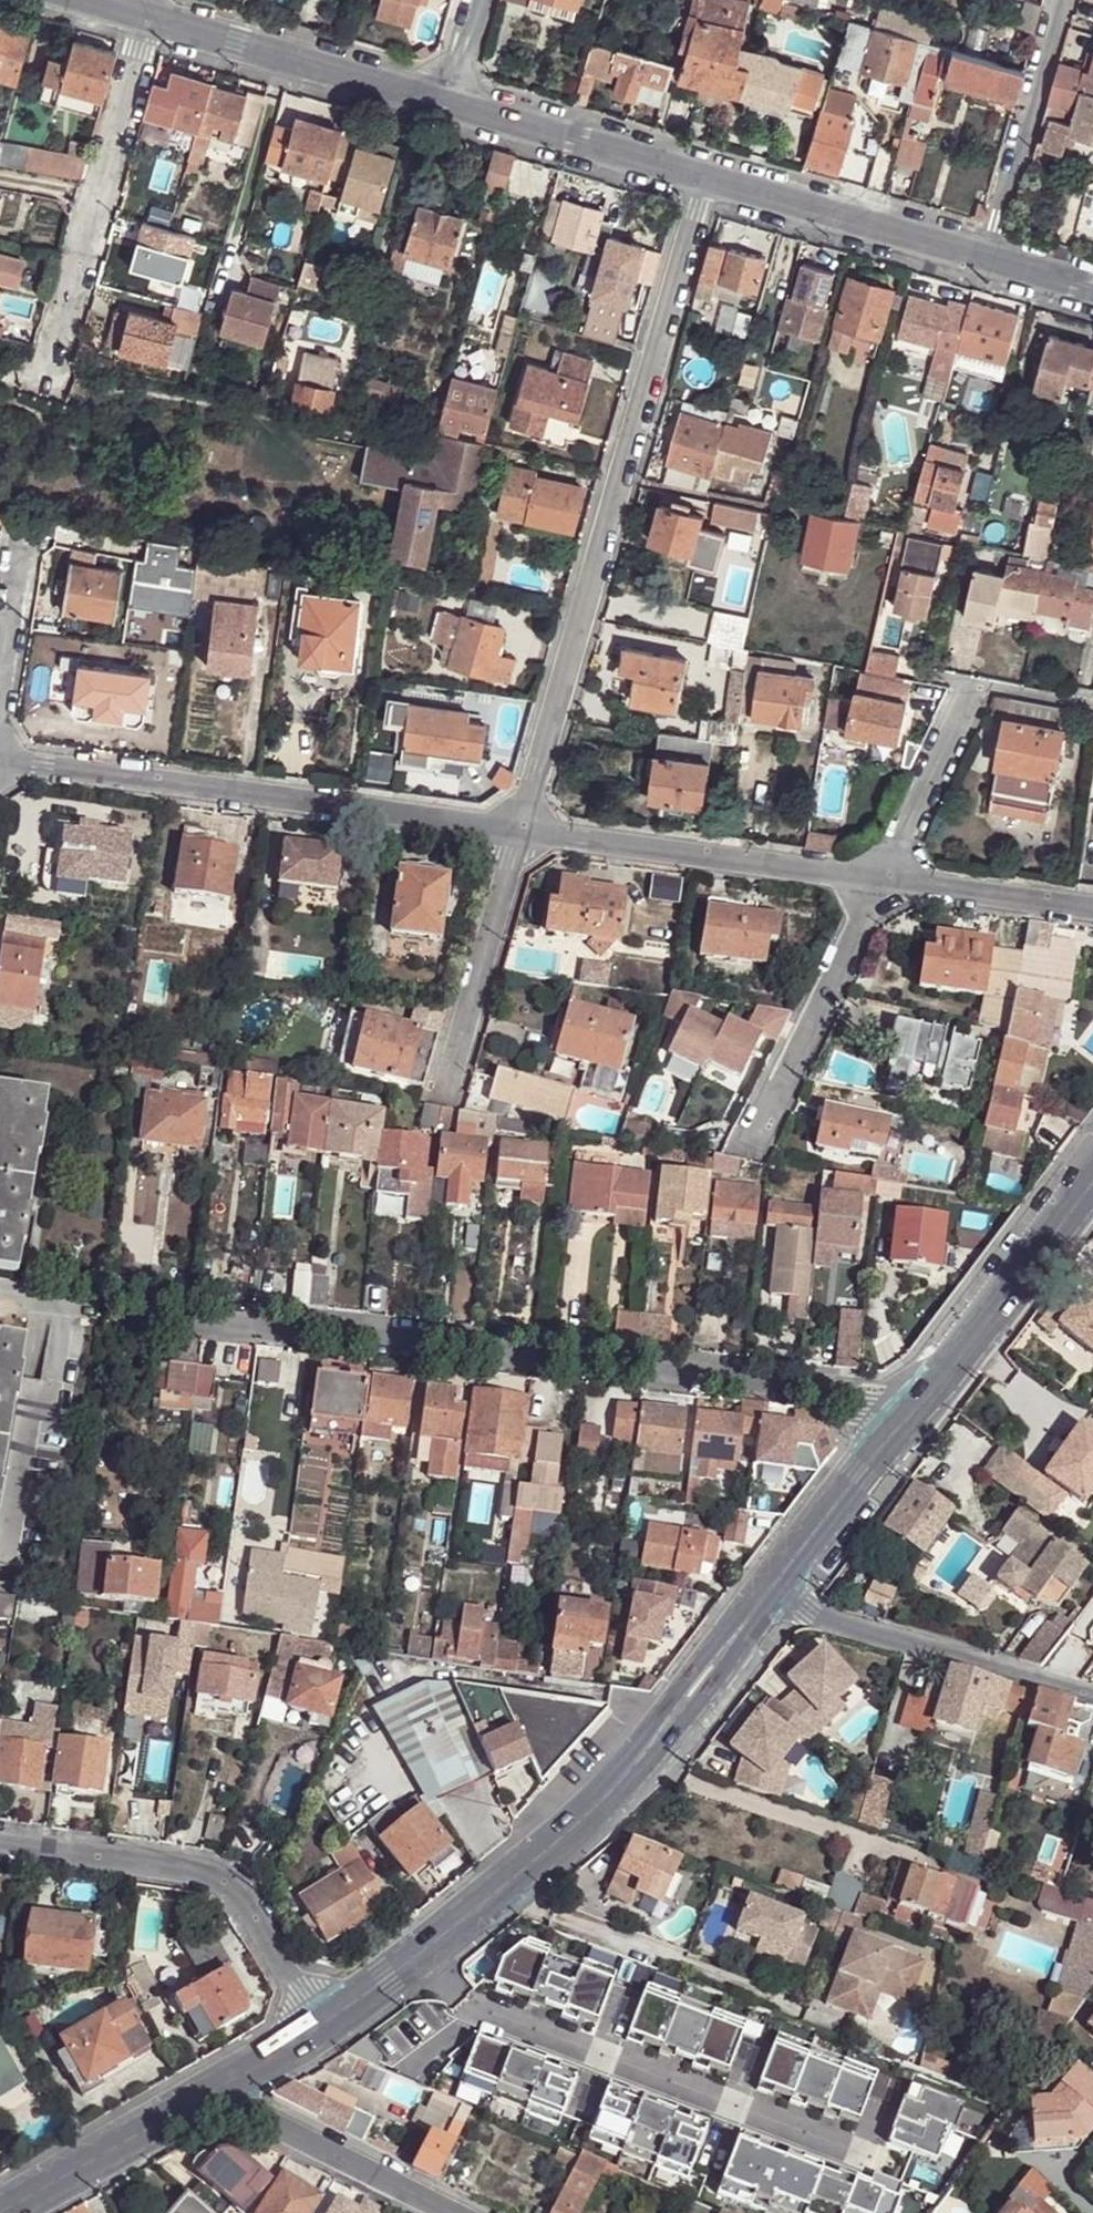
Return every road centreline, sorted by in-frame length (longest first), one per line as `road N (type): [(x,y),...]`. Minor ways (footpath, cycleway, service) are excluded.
road 1 (unclassified): [(112,1307),(810,1392),(875,1411),(897,1426)]
road 2 (residential): [(519,832),(706,185)]
road 3 (tertiary): [(775,1585),(648,1751),(582,1821),(322,2026)]
road 4 (unclassified): [(0,760),(519,832)]
road 5 (unclassified): [(0,1844),(202,1870),(231,1885),(322,2026)]
road 6 (unclassified): [(519,832),(878,882)]
road 7 (residential): [(54,353),(147,19)]
road 8 (unclassified): [(1092,1691),(813,1608),(775,1585)]
road 9 (tertiary): [(1092,1180),(940,1385),(897,1426)]
road 10 (residential): [(444,104),(147,19)]
road 11 (residential): [(989,266),(706,185)]
road 12 (unclassified): [(748,1145),(878,882)]
road 13 (residential): [(440,1106),(519,832)]
road 14 (unclassified): [(1062,0),(989,266)]
road 15 (residential): [(706,185),(444,104)]
road 16 (residential): [(222,2086),(265,2121),(447,2212)]
road 17 (tertiary): [(222,2086),(1,2212)]
road 18 (unclassified): [(878,882),(975,684)]
road 19 (unclassified): [(878,882),(1092,911)]
road 20 (tertiary): [(897,1426),(775,1585)]
road 21 (residential): [(21,514),(0,666)]

